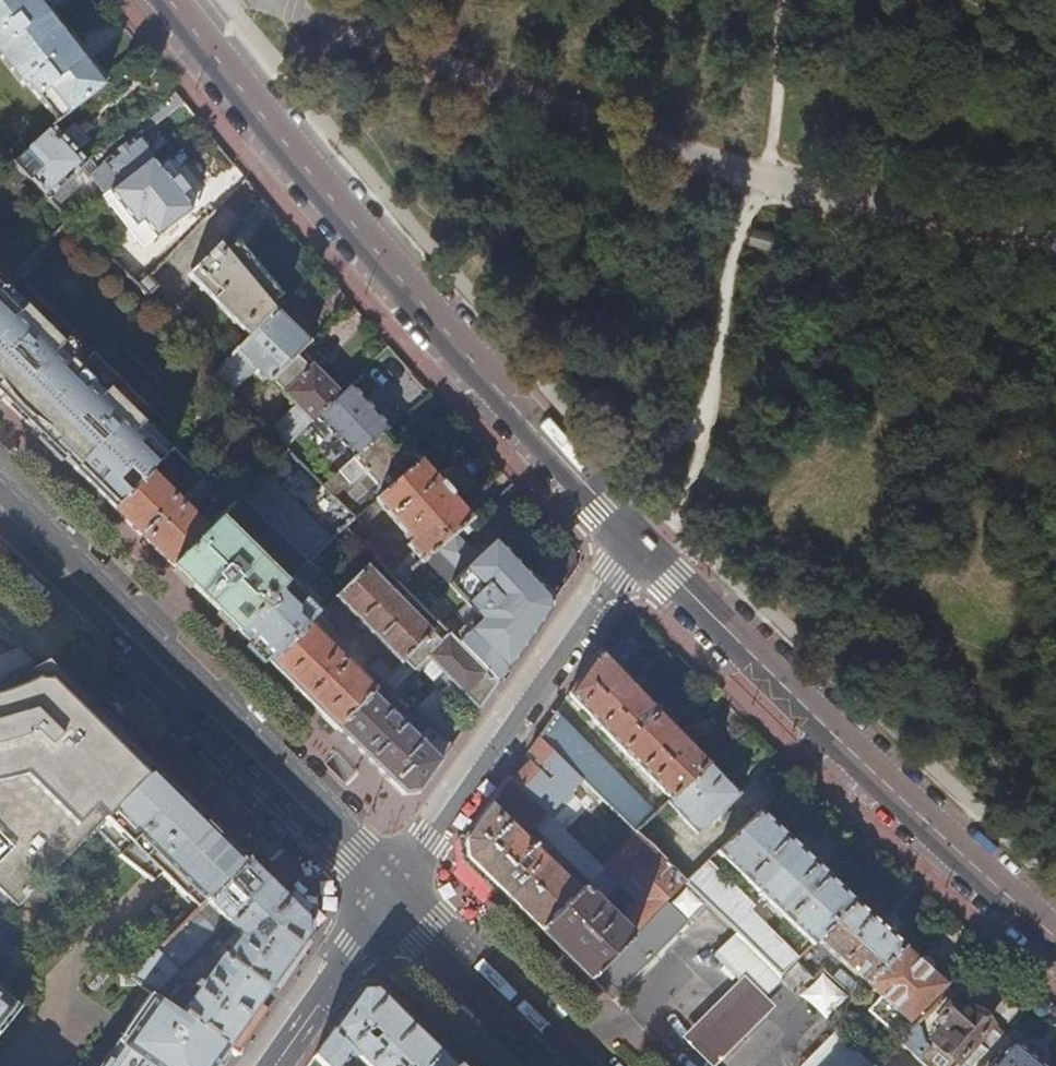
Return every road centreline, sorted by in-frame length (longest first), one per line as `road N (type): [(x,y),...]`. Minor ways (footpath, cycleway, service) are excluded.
road 1 (tertiary): [(641,545),(439,326),(172,0)]
road 2 (tertiary): [(1055,937),(641,545)]
road 3 (primary): [(0,505),(389,892)]
road 4 (track): [(783,0),(773,134),(732,261),(711,424),(696,465)]
road 5 (tertiary): [(389,892),(641,545)]
road 6 (primary): [(389,892),(568,1065)]
road 7 (secondary): [(271,1065),(389,892)]

